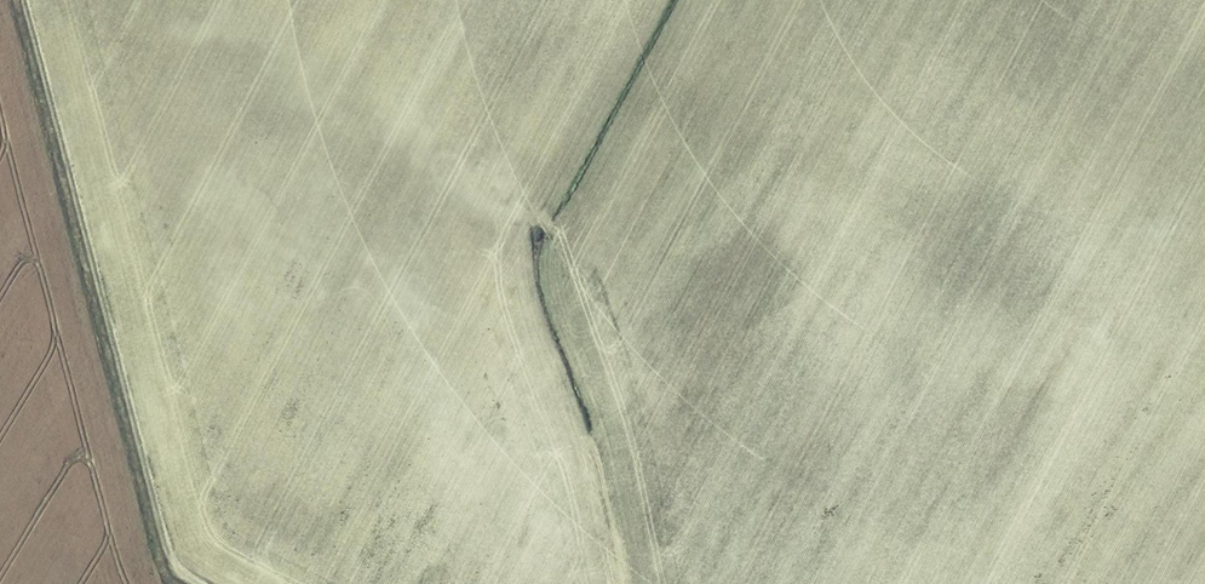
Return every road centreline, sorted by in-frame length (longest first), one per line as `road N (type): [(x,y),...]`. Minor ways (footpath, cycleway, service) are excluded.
road 1 (track): [(23,0),(168,555),(192,583)]

